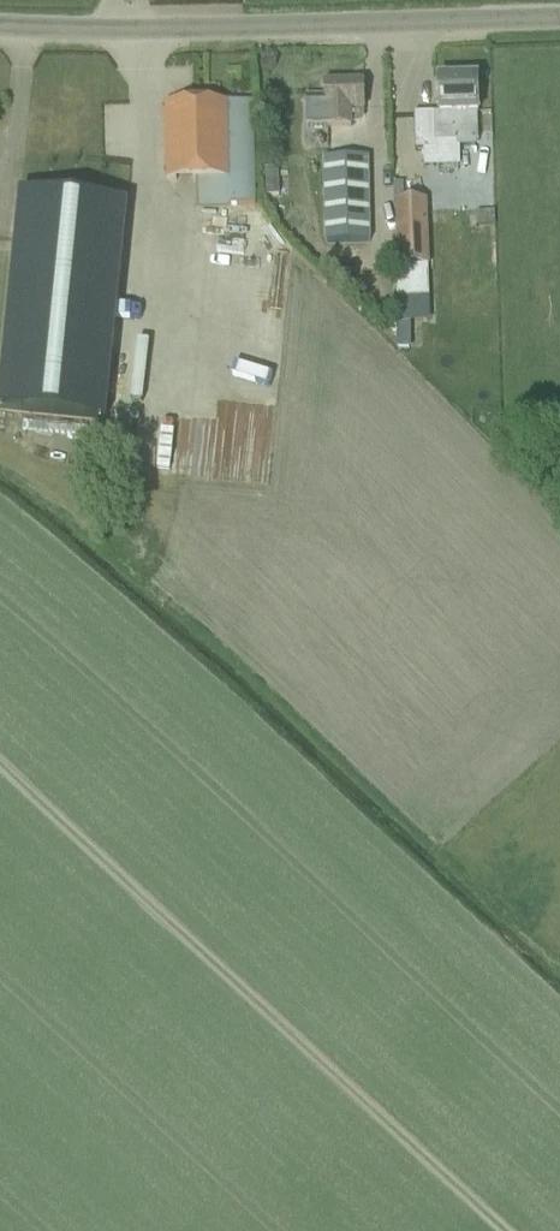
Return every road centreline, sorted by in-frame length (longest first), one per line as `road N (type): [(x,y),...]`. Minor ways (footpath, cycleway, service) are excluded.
road 1 (unclassified): [(559,17),(0,25)]

